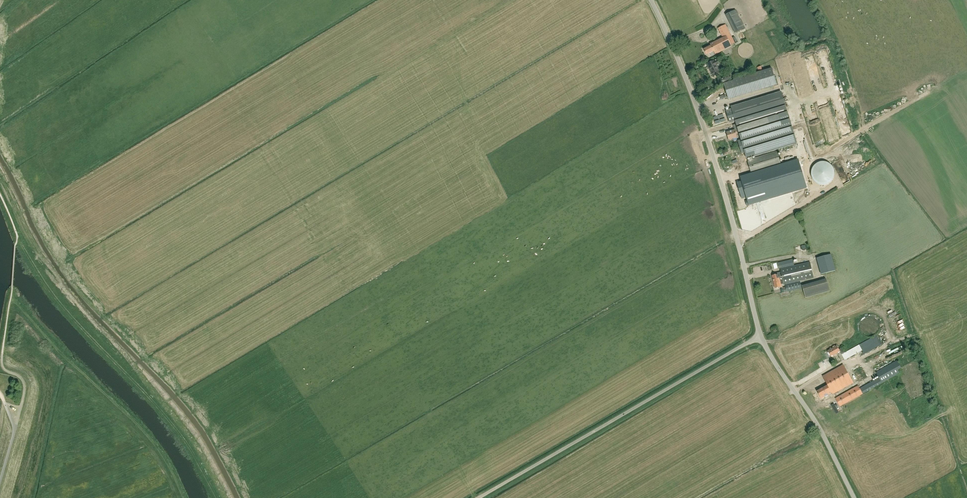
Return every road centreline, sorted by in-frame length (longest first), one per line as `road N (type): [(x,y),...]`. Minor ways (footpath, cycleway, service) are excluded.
road 1 (unclassified): [(760,335),(726,197),(650,0)]
road 2 (unclassified): [(478,497),(760,335)]
road 3 (unclassified): [(760,335),(855,497)]

